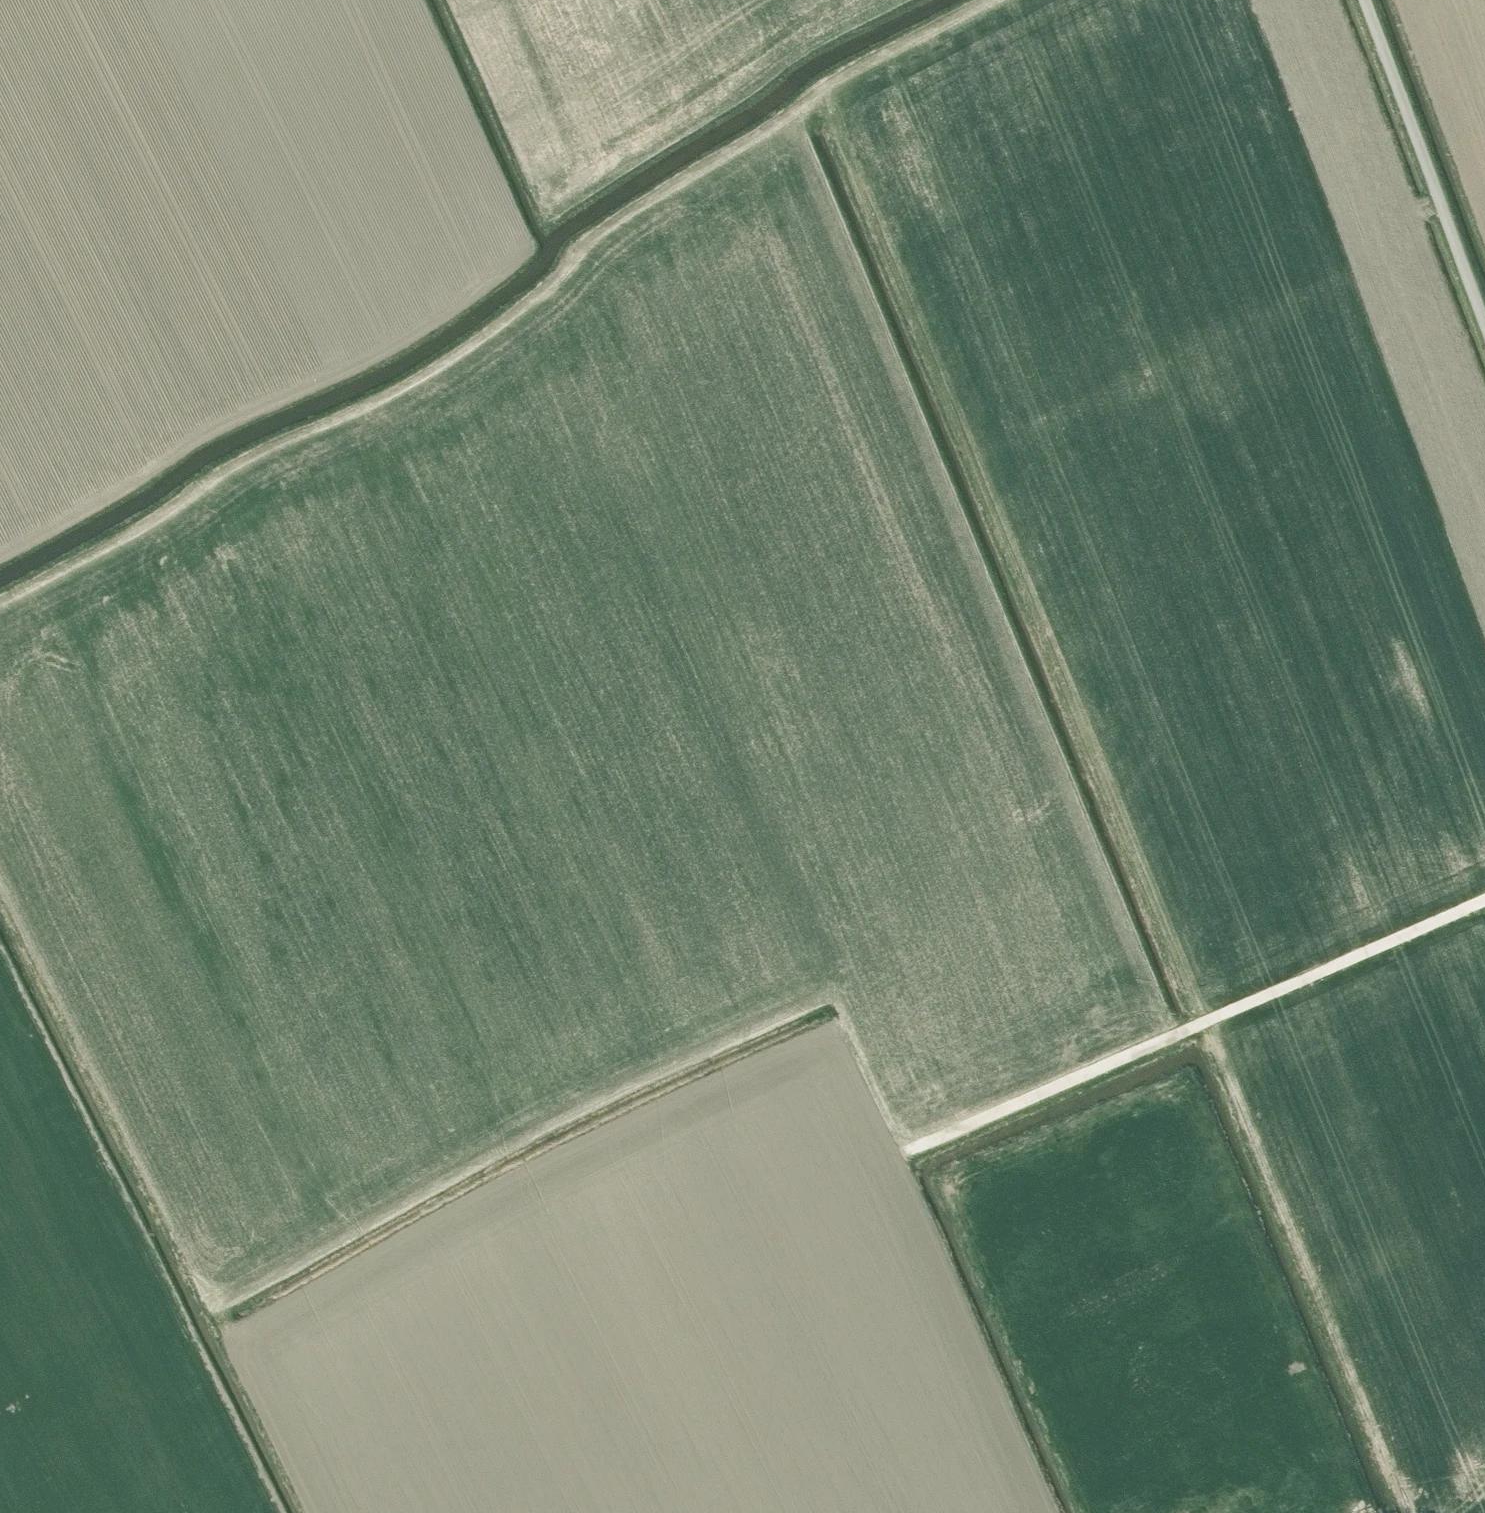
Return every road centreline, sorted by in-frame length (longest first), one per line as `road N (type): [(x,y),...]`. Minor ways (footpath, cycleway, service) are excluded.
road 1 (track): [(0,603),(249,458),(415,379),(849,78),(991,0)]
road 2 (unclassified): [(1484,305),(1367,0)]

